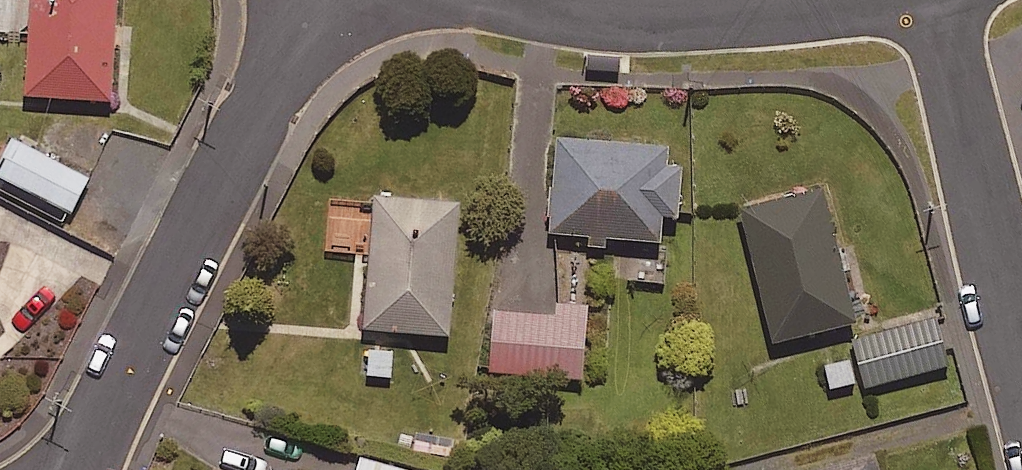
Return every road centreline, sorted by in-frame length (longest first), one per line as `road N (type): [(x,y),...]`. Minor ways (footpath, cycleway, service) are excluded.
road 1 (residential): [(72,469),(316,0)]
road 2 (residential): [(1021,346),(931,0)]

